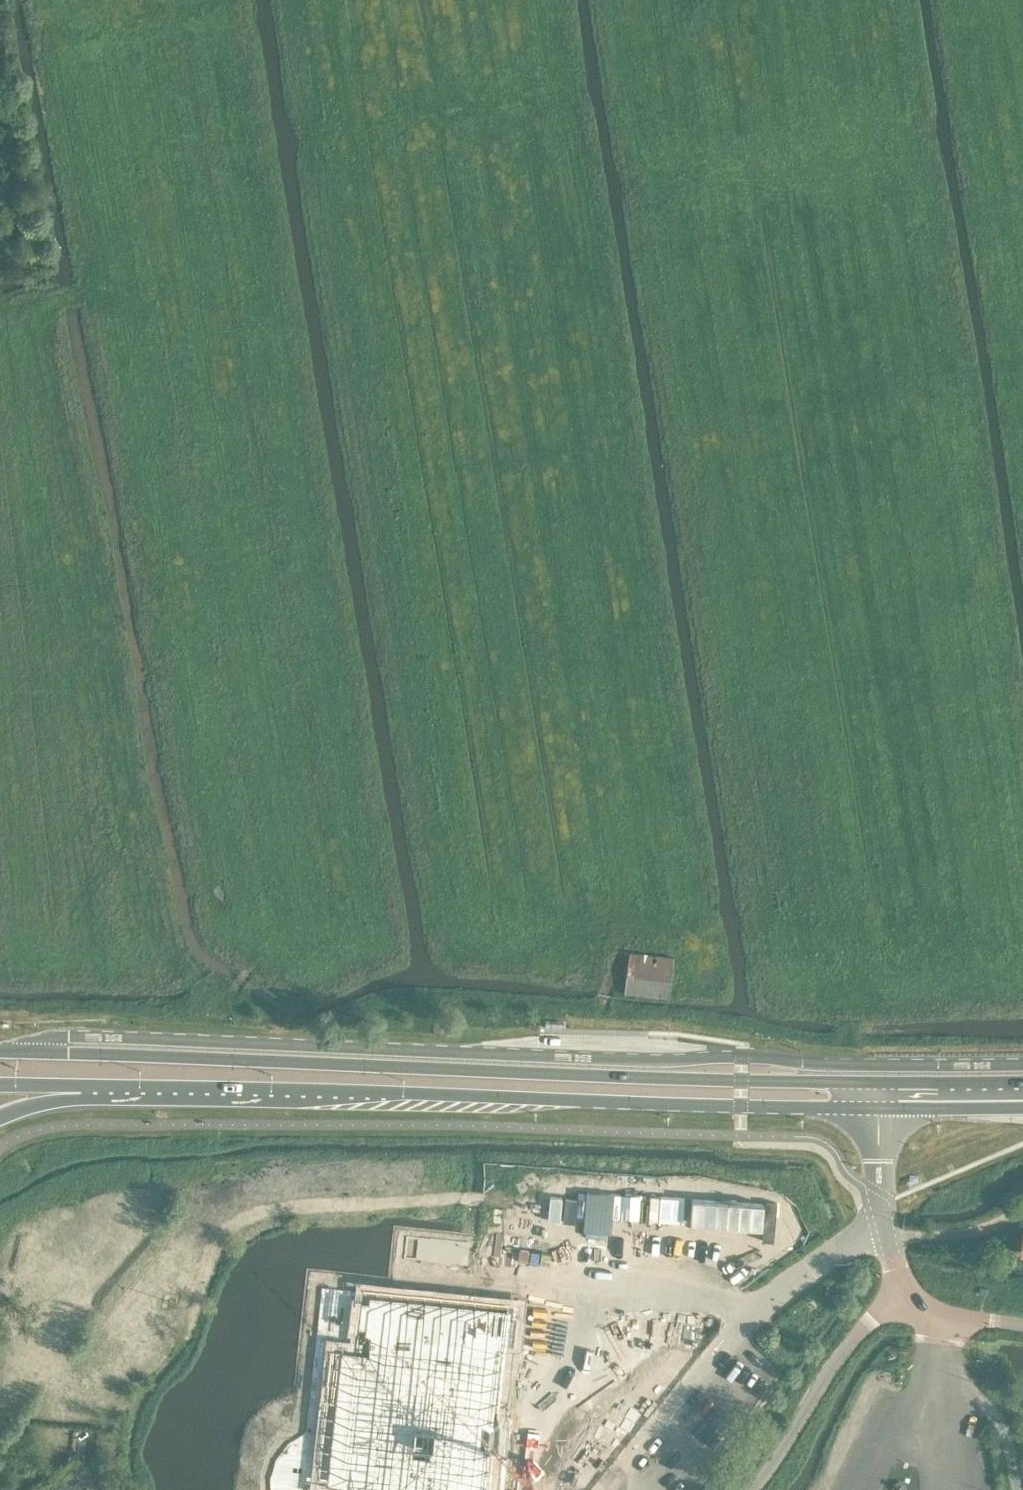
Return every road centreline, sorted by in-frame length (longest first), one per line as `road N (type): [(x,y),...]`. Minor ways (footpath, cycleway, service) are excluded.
road 1 (secondary): [(880,1091),(822,1080),(0,1050)]
road 2 (secondary): [(94,1085),(824,1104),(880,1091)]
road 3 (unclassified): [(749,1489),(871,1317),(901,1297)]
road 4 (unclassified): [(901,1297),(882,1195),(880,1091)]
road 5 (track): [(1014,1489),(1004,1426),(941,1350)]
road 6 (secondary): [(1022,1091),(880,1091)]
road 7 (residential): [(901,1297),(948,1314),(1022,1322)]

